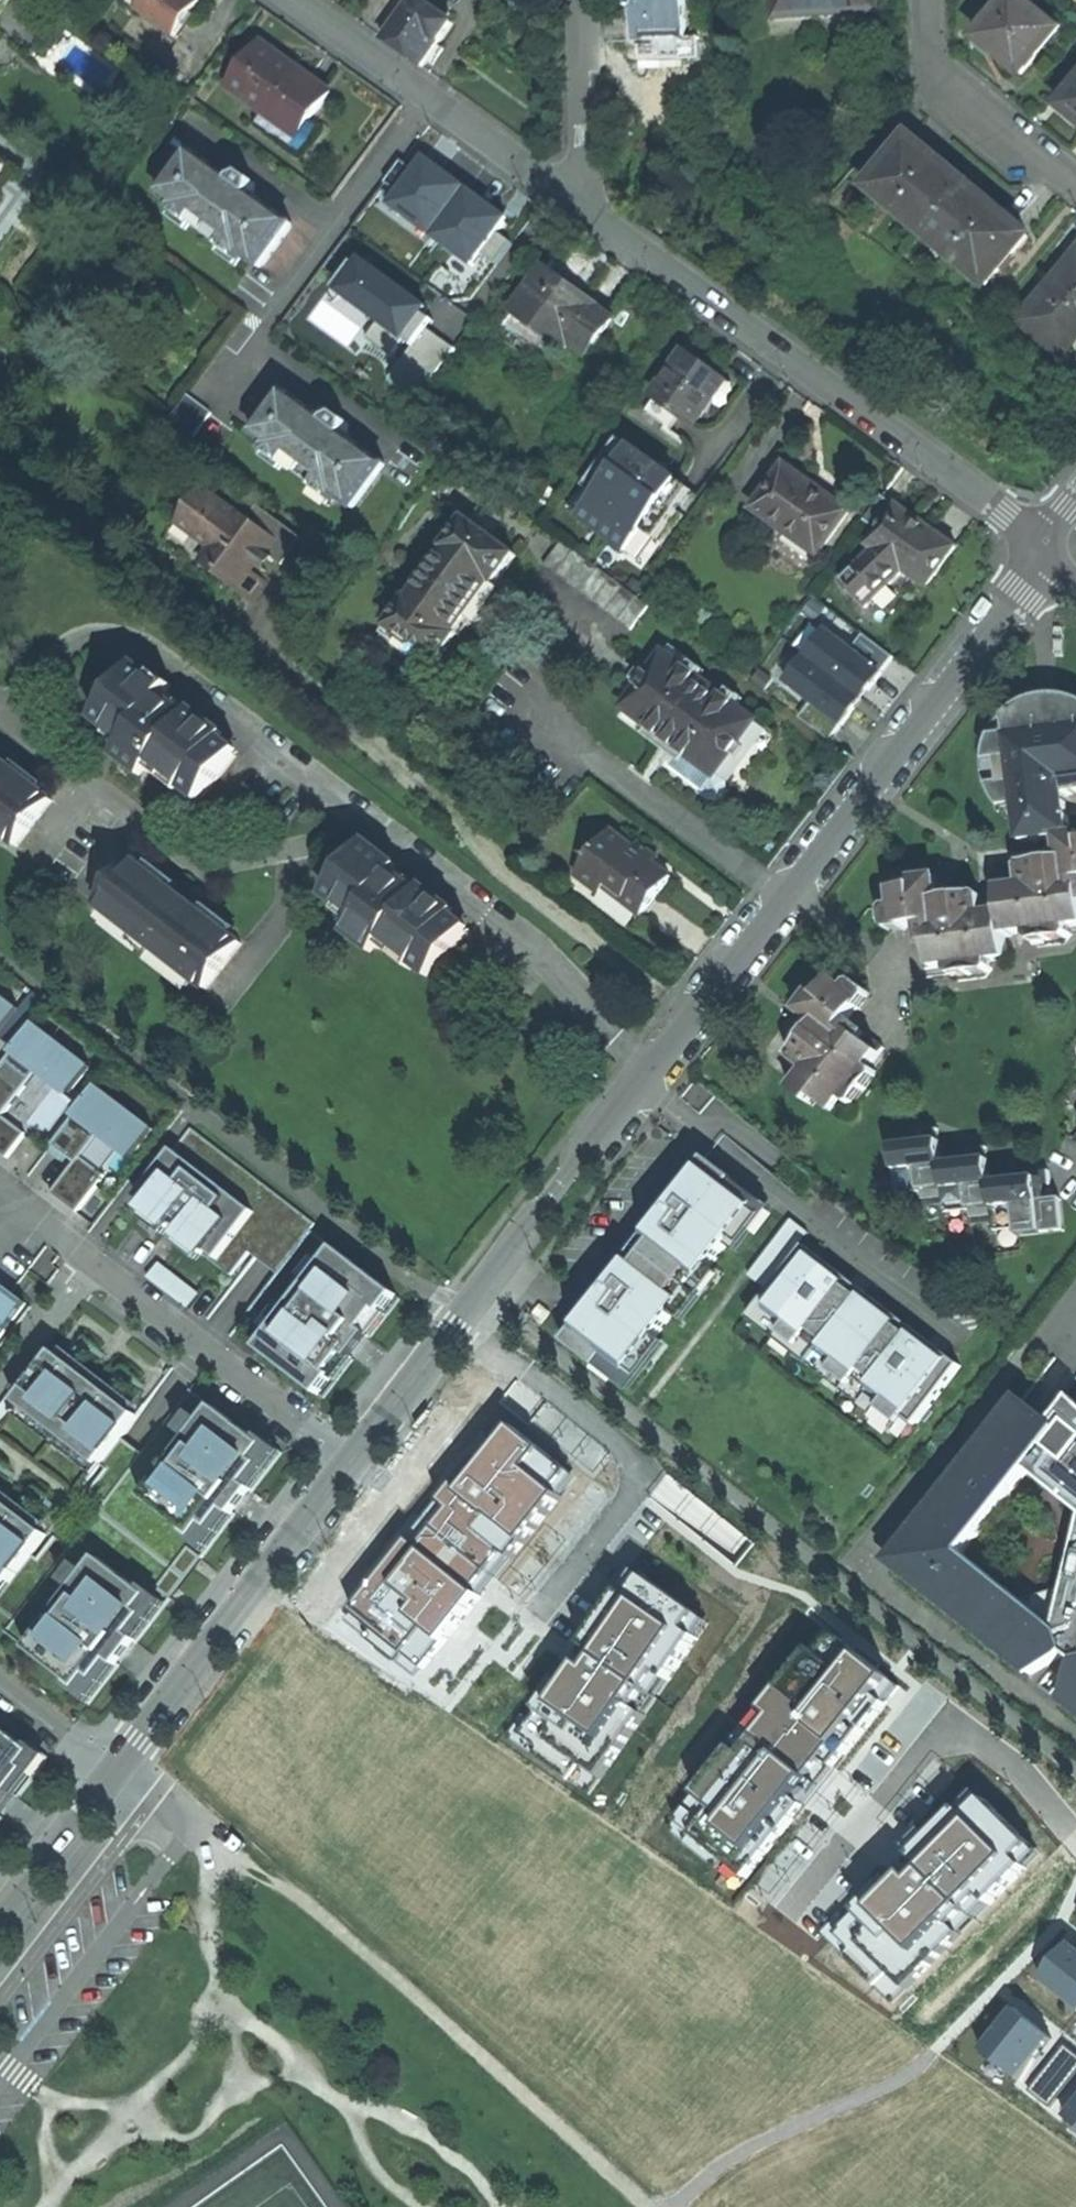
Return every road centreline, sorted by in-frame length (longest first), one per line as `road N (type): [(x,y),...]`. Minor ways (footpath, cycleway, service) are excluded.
road 1 (residential): [(1046,553),(790,898),(351,1463)]
road 2 (track): [(638,2206),(311,1903),(195,1824)]
road 3 (residential): [(1046,553),(586,206)]
road 4 (residential): [(351,1463),(22,1204)]
road 5 (residential): [(351,1463),(112,1775)]
road 6 (residential): [(586,206),(292,0)]
road 7 (residential): [(925,0),(928,48),(942,86),(1075,191)]
road 8 (residential): [(586,206),(581,0)]
road 9 (residential): [(112,1775),(0,1923)]
road 10 (residential): [(112,1775),(0,1689)]

